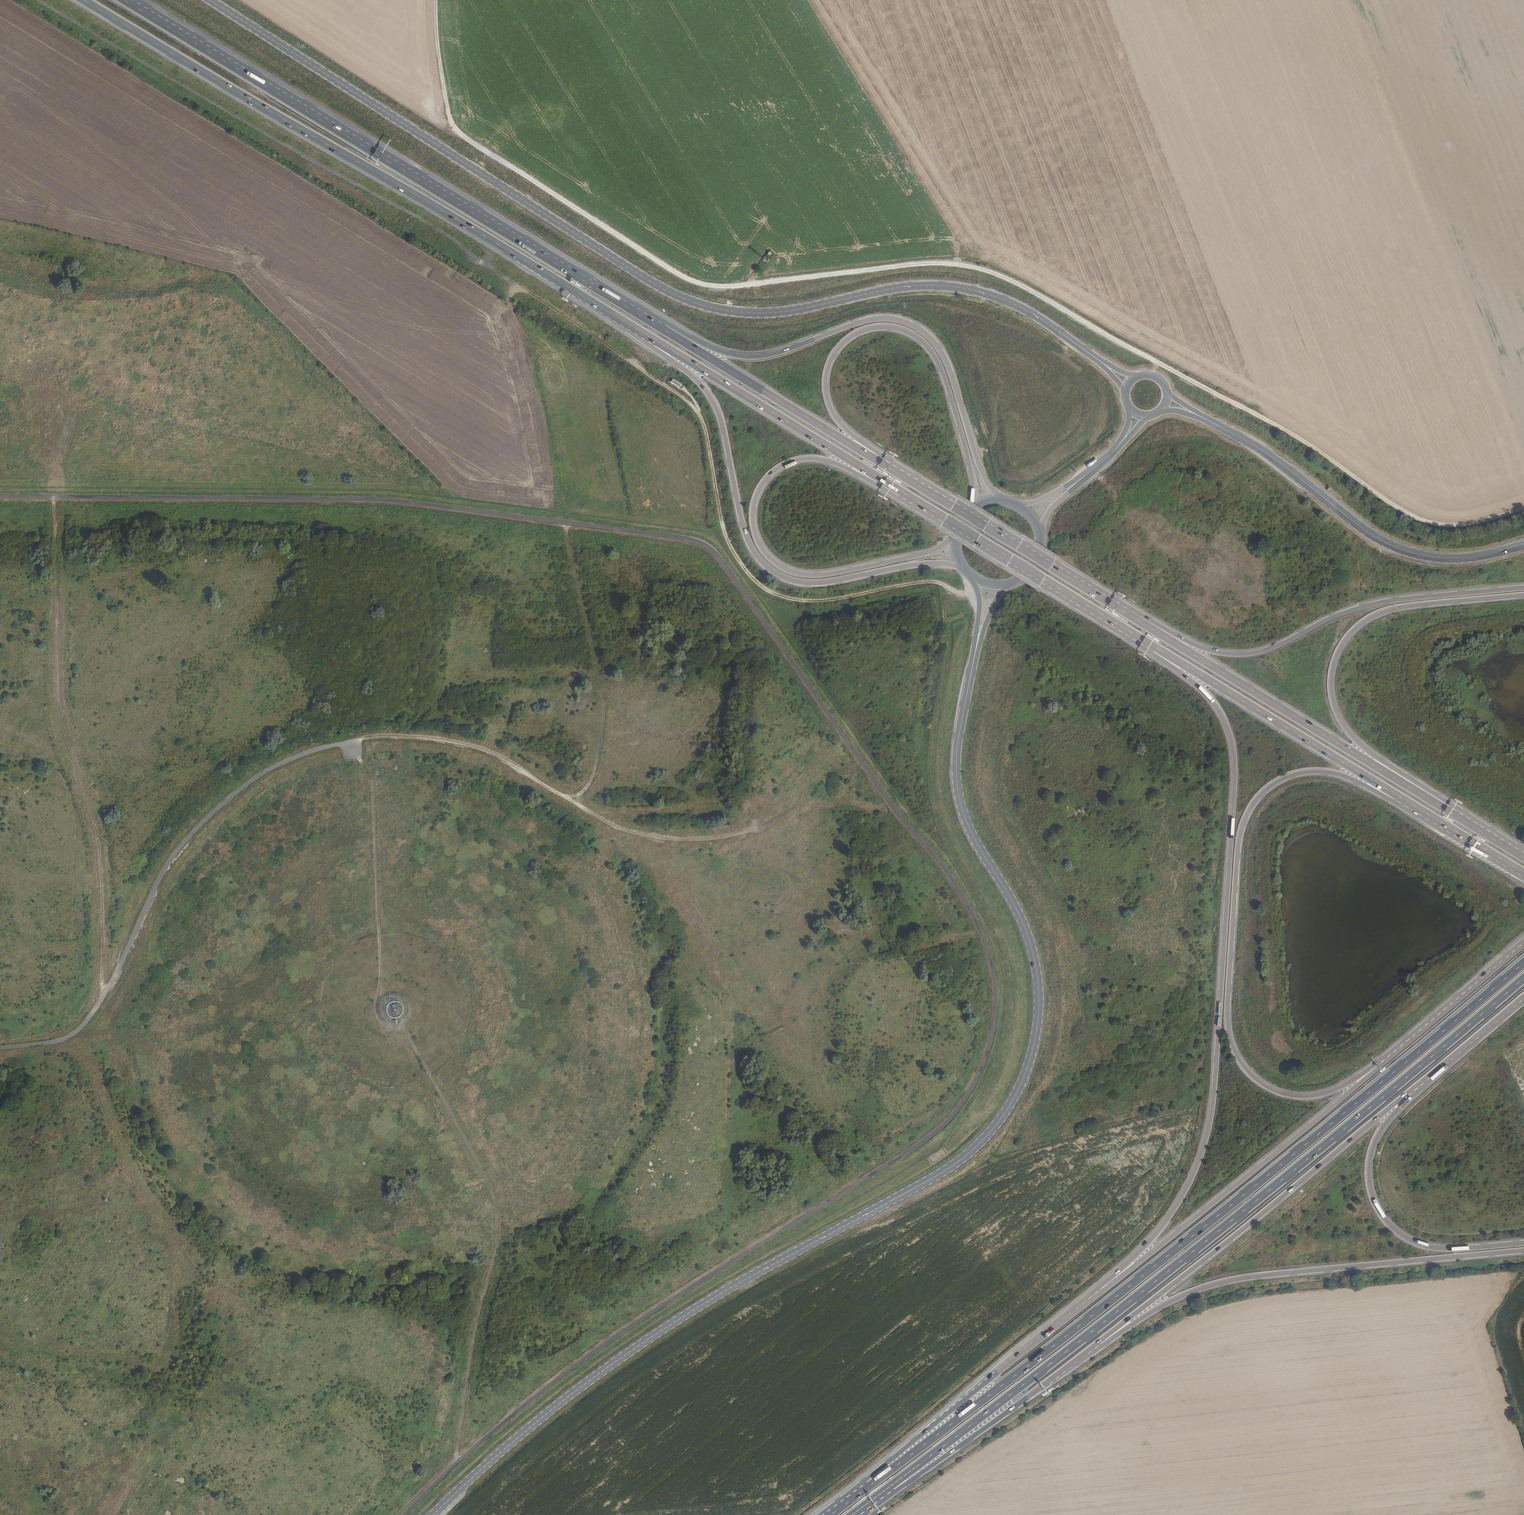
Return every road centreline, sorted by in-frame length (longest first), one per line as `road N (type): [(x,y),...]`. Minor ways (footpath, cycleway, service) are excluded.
road 1 (track): [(1523,514),(1459,531),(1427,527),(1273,426),(971,268),(930,265),(749,287),(690,284),(456,134),(437,0)]
road 2 (secondary): [(979,636),(956,784),(974,837),(1029,939),(1039,999),(1031,1055),(1001,1117),(954,1165),(727,1289),(620,1359),(433,1514)]
road 3 (track): [(38,0),(420,218),(690,401),(707,437),(737,559),(780,597),(837,600),(916,582),(960,593),(976,588)]
road 4 (tertiary): [(1130,382),(1019,306),(959,287),(883,289),(761,313),(683,297),(211,0)]
road 5 (track): [(888,802),(612,813),(579,807),(519,772),(450,747),(386,744),(323,755),(260,785),(203,833),(162,885),(110,992),(57,1043)]
road 6 (trunk): [(1523,962),(1177,1248),(869,1485)]
road 7 (trunk): [(892,1488),(1523,978)]
road 8 (track): [(352,747),(372,803),(375,1015),(411,1045),(492,1200),(495,1244),(470,1343),(456,1461)]
road 9 (trunk): [(1154,650),(1209,698),(1233,752),(1208,1124),(1161,1225),(1100,1290)]
road 10 (trunk): [(84,0),(655,343)]
road 11 (trunk): [(665,330),(126,0)]
road 12 (trunk): [(1377,1065),(1306,1095),(1268,1085),(1236,1059),(1226,1002),(1237,848),(1258,793),(1294,772),(1344,775),(1398,796)]
road 13 (trunk): [(999,499),(979,470),(934,342),(901,319),(877,317),(753,356),(665,330)]
road 14 (trunk): [(655,343),(717,414),(742,535),(774,574),(827,581),(916,564),(960,568)]
road 15 (trunk): [(1099,1345),(1170,1300),(1245,1275),(1523,1250)]
road 16 (trunk): [(952,539),(817,574),(765,553),(752,523),(764,478),(796,461),(831,462),(900,493)]
road 17 (trunk): [(1447,809),(1340,721),(1328,692),(1331,668),(1345,637),(1371,615),(1523,594)]
road 18 (trunk): [(1523,588),(1372,603),(1249,652),(1200,647),(1129,614)]
road 19 (trunk): [(881,461),(830,411),(824,377),(838,345),(877,326),(918,338),(930,352),(964,452),(969,508)]
road 20 (tertiary): [(1523,545),(1454,559),(1402,551),(1269,454),(1167,401)]
road 21 (track): [(288,1355),(265,1318),(219,1288),(151,1195),(96,1066),(84,1049),(57,1043)]
road 22 (trunk): [(1099,1345),(1411,1094)]
road 23 (trunk): [(1447,809),(1129,614)]
road 24 (trunk): [(1377,1065),(1100,1290)]
road 25 (track): [(52,1514),(112,1395),(176,1319),(193,1281),(192,1249)]
road 26 (trunk): [(1100,1290),(886,1462),(869,1485)]
road 27 (trunk): [(900,493),(1154,650)]
road 28 (track): [(564,527),(607,710),(588,783),(556,796)]
road 29 (trunk): [(1129,614),(881,461)]
road 30 (trunk): [(655,343),(900,493)]
road 31 (trunk): [(1523,1241),(1433,1248),(1389,1225),(1370,1162),(1377,1137),(1411,1094)]
road 32 (trunk): [(1154,650),(1398,796)]
road 33 (trunk): [(881,461),(665,330)]
road 34 (trunk): [(892,1488),(1099,1345)]
road 35 (track): [(201,1514),(176,1319)]
road 36 (trunk): [(1523,941),(1377,1065)]
road 37 (trunk): [(1411,1094),(1523,997)]
road 38 (trunk): [(1398,796),(1523,874)]

